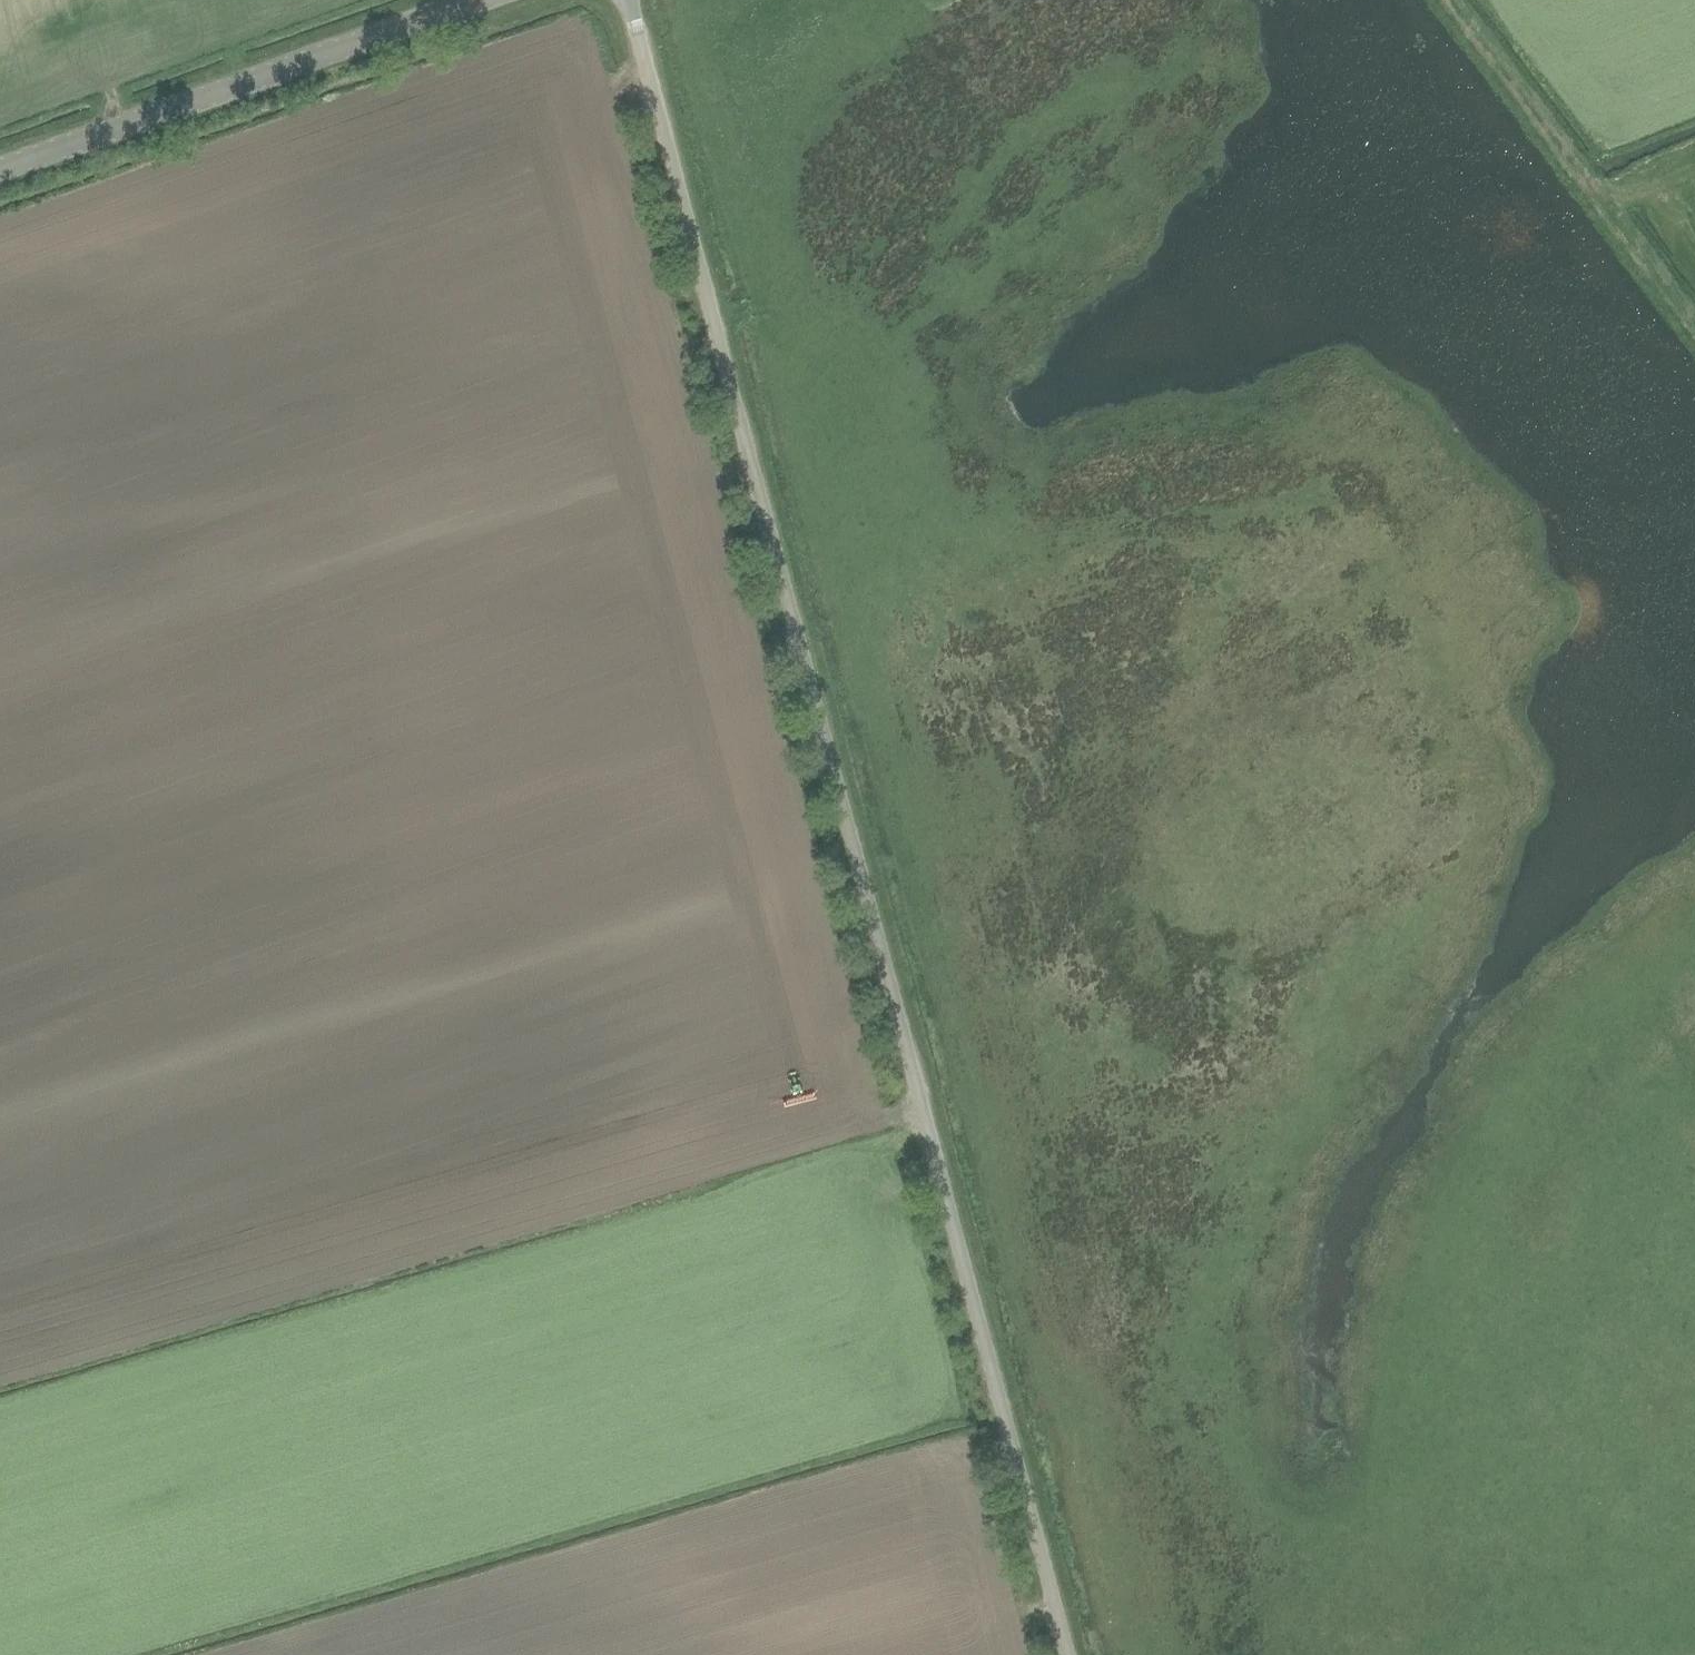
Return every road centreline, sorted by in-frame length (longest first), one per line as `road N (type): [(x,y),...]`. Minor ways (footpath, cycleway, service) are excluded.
road 1 (unclassified): [(1066,1654),(628,0)]
road 2 (tertiary): [(0,168),(478,0)]
road 3 (track): [(1694,322),(1456,0)]

